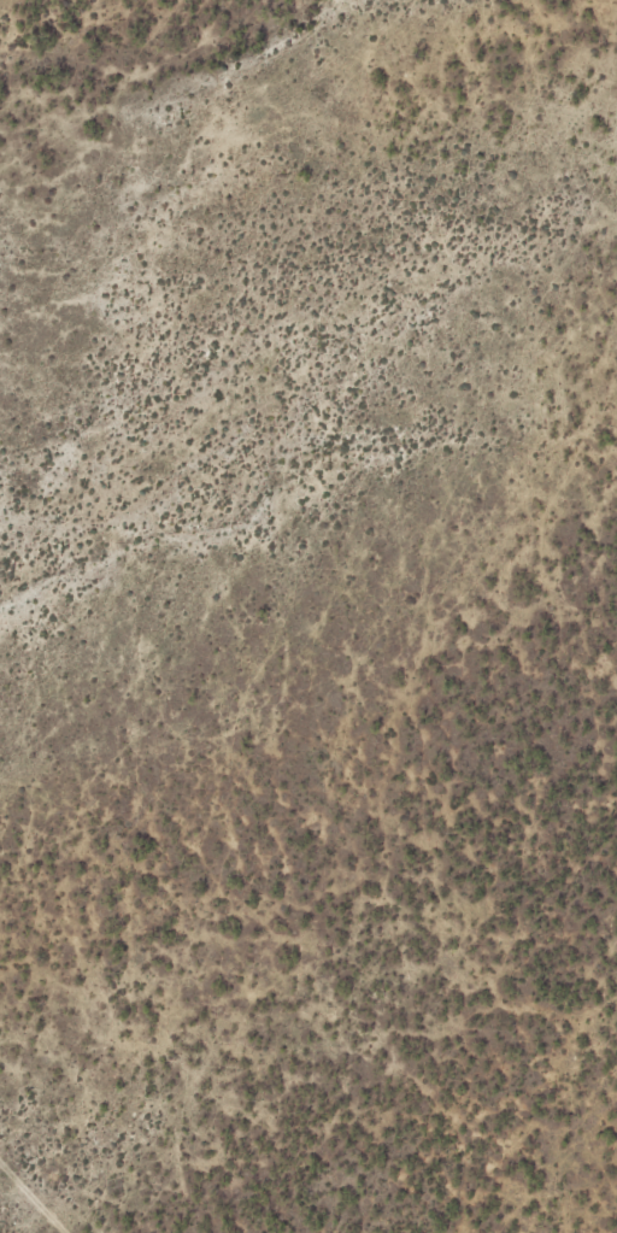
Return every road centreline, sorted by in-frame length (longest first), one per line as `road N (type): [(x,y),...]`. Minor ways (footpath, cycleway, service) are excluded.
road 1 (track): [(253,782),(210,674),(83,425),(0,347)]

